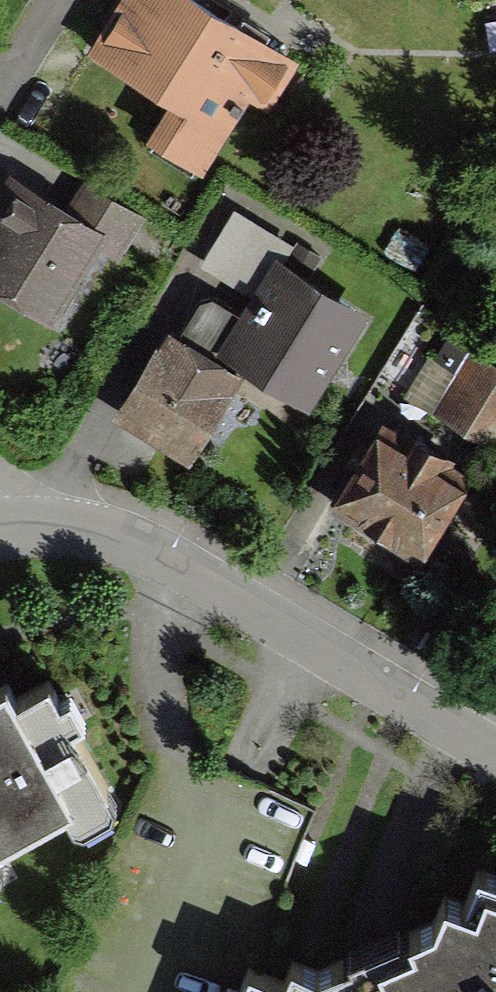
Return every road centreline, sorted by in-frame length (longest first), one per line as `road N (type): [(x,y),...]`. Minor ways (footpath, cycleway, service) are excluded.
road 1 (residential): [(296,641),(147,991)]
road 2 (residential): [(0,530),(61,526),(160,562),(296,641)]
road 3 (residential): [(296,641),(495,753)]

